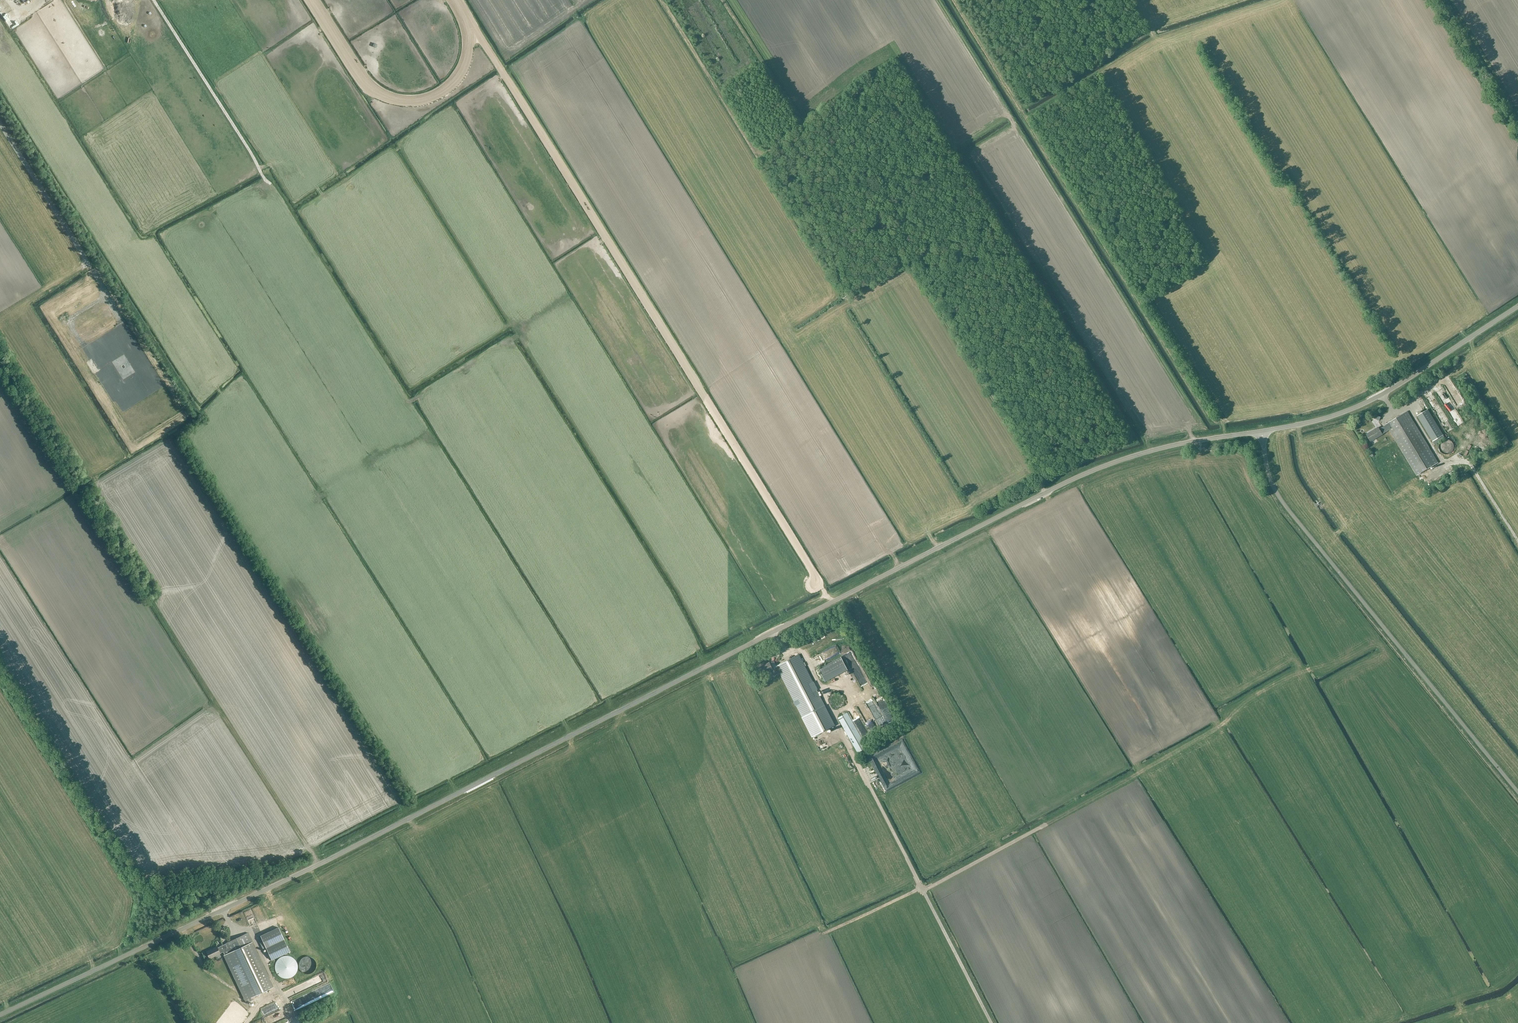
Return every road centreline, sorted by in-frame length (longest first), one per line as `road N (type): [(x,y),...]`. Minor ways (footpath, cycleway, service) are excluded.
road 1 (unclassified): [(0,1015),(434,808),(1074,478),(1131,456),(1262,431)]
road 2 (unclassified): [(1262,431),(1269,478),(1283,505),(1517,792)]
road 3 (unclassified): [(1262,431),(1379,398),(1517,307)]

